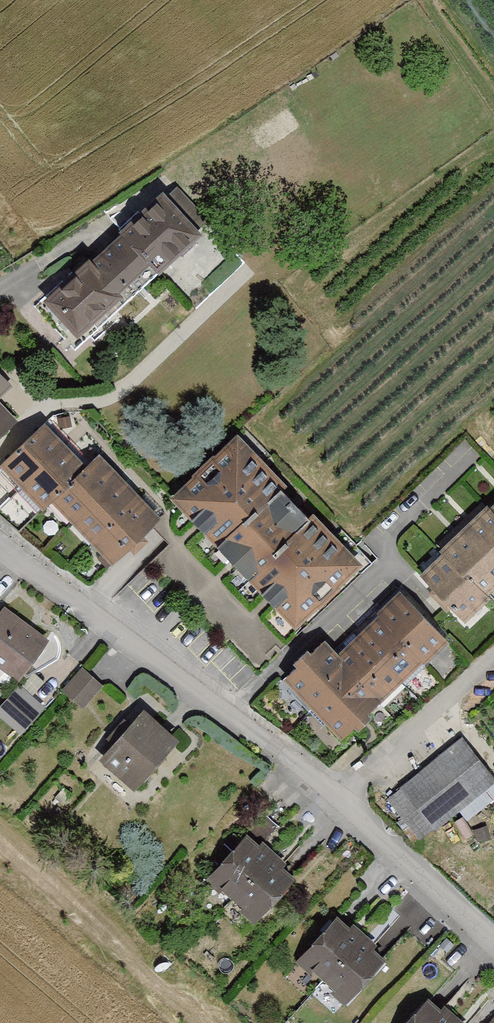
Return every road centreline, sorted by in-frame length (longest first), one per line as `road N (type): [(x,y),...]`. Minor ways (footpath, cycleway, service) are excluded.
road 1 (residential): [(0,532),(231,712),(493,942)]

